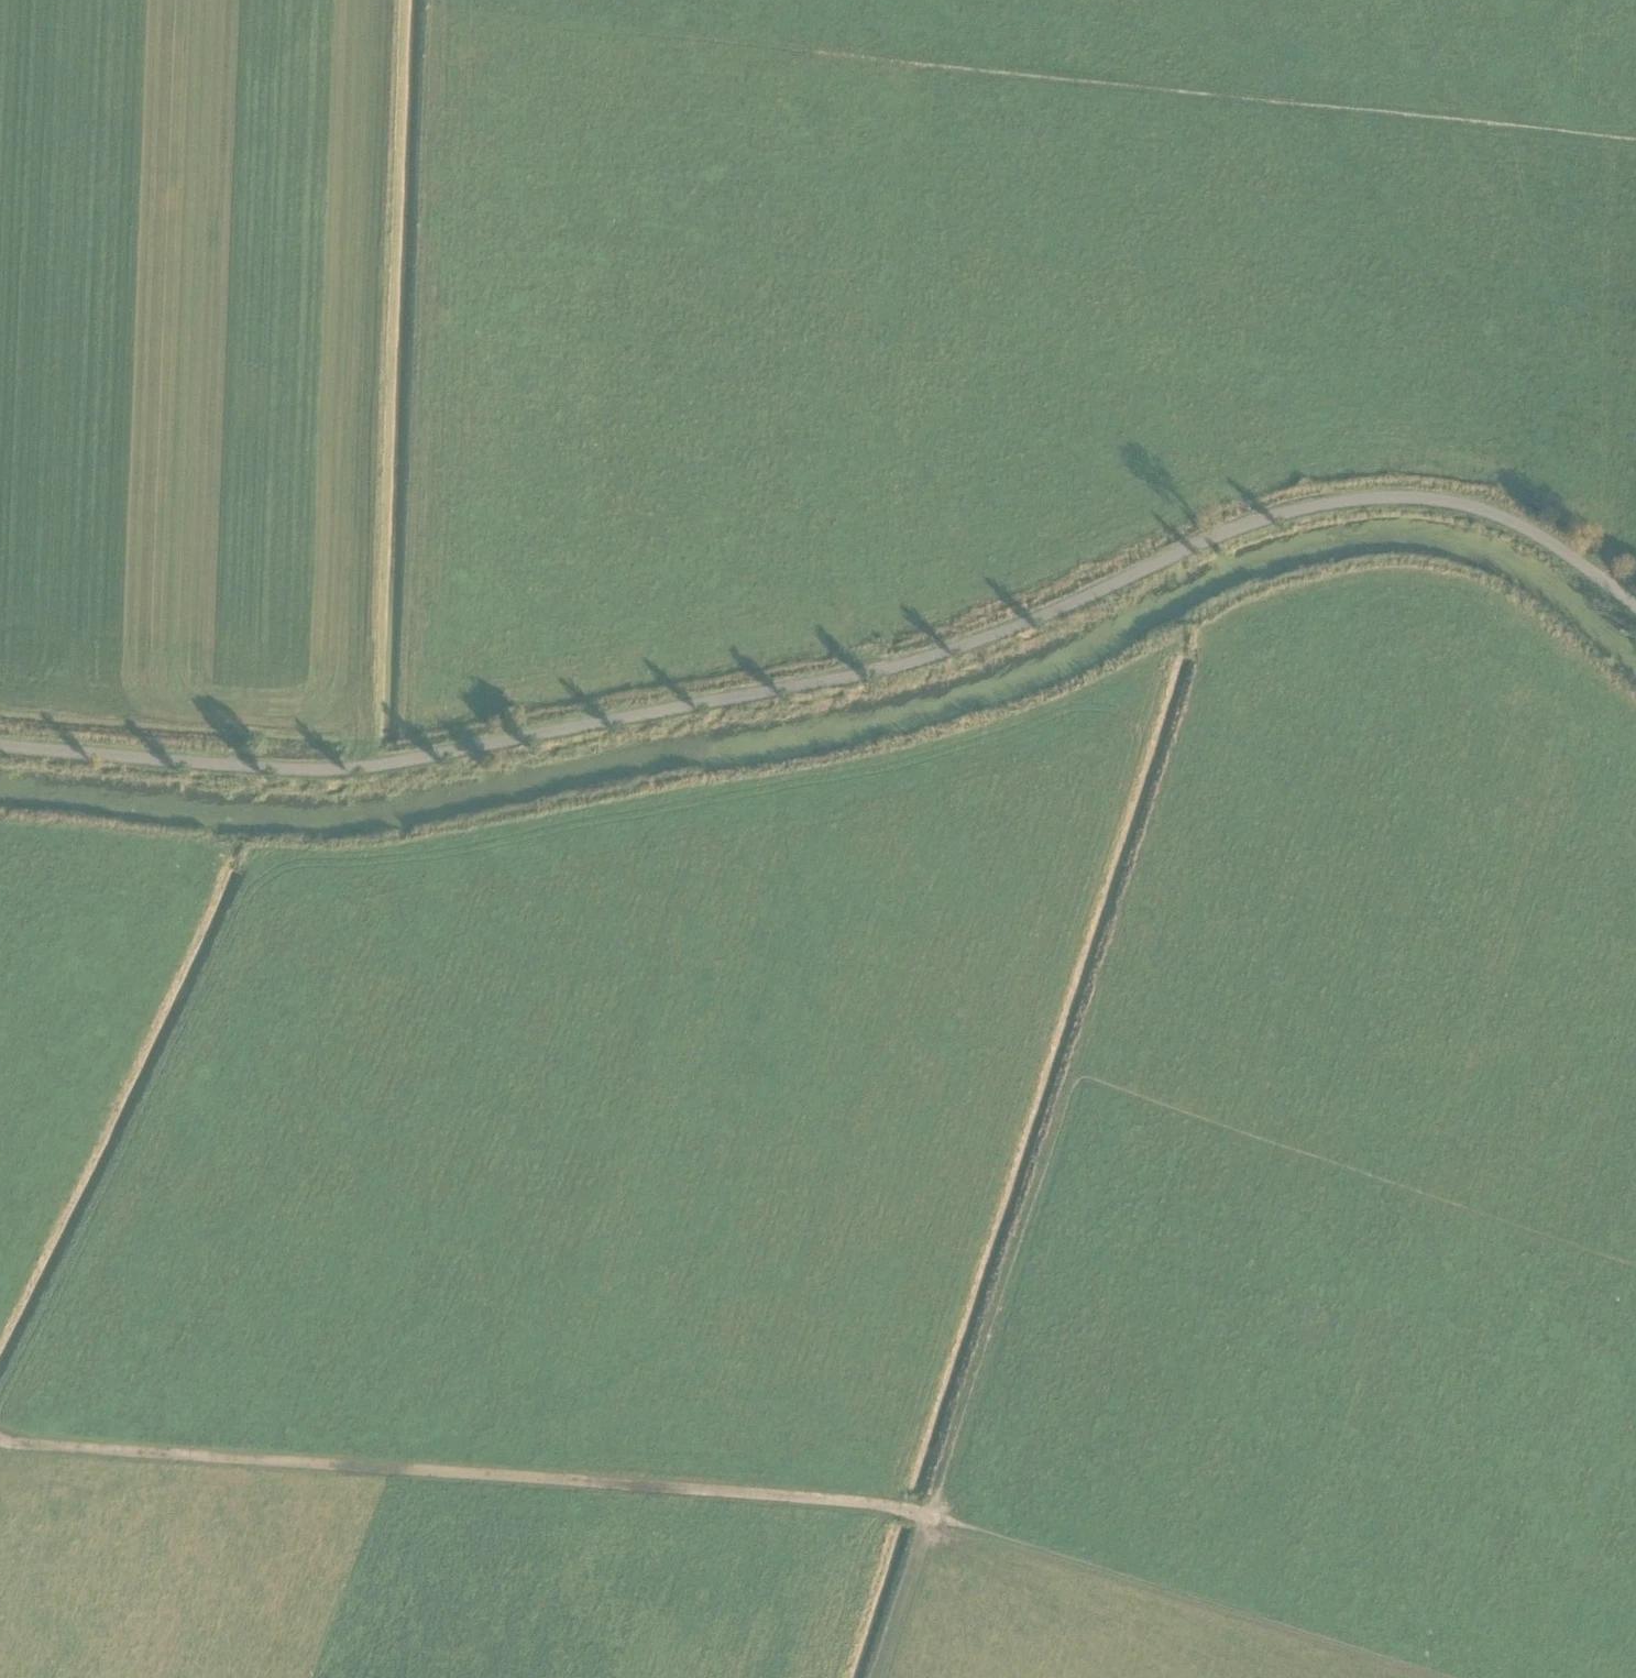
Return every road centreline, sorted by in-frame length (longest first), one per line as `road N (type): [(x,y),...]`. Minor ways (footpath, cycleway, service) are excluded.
road 1 (unclassified): [(1635,606),(1550,543),(1482,508),(1386,497),(1245,526),(1052,612),(907,663),(433,756),(304,771),(0,746)]

